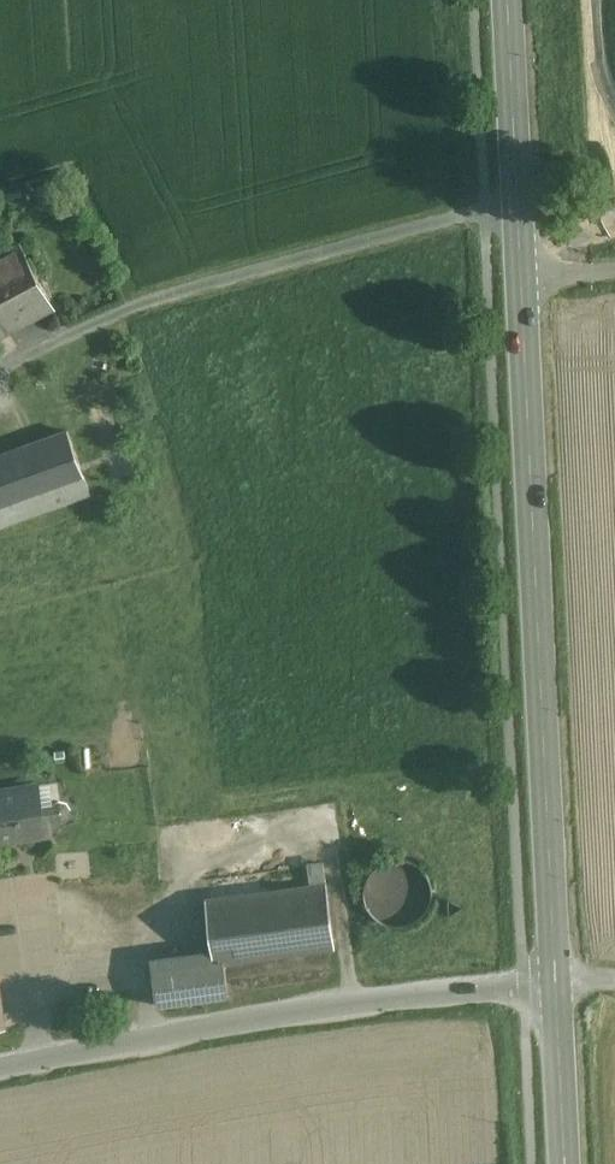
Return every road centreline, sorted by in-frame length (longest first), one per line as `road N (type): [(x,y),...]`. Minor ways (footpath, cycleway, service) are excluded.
road 1 (secondary): [(522,276),(554,984)]
road 2 (tertiary): [(0,1066),(325,1007),(554,984)]
road 3 (track): [(484,210),(123,314),(0,365)]
road 4 (secondary): [(506,0),(522,276)]
road 5 (secondary): [(554,984),(564,1163)]

